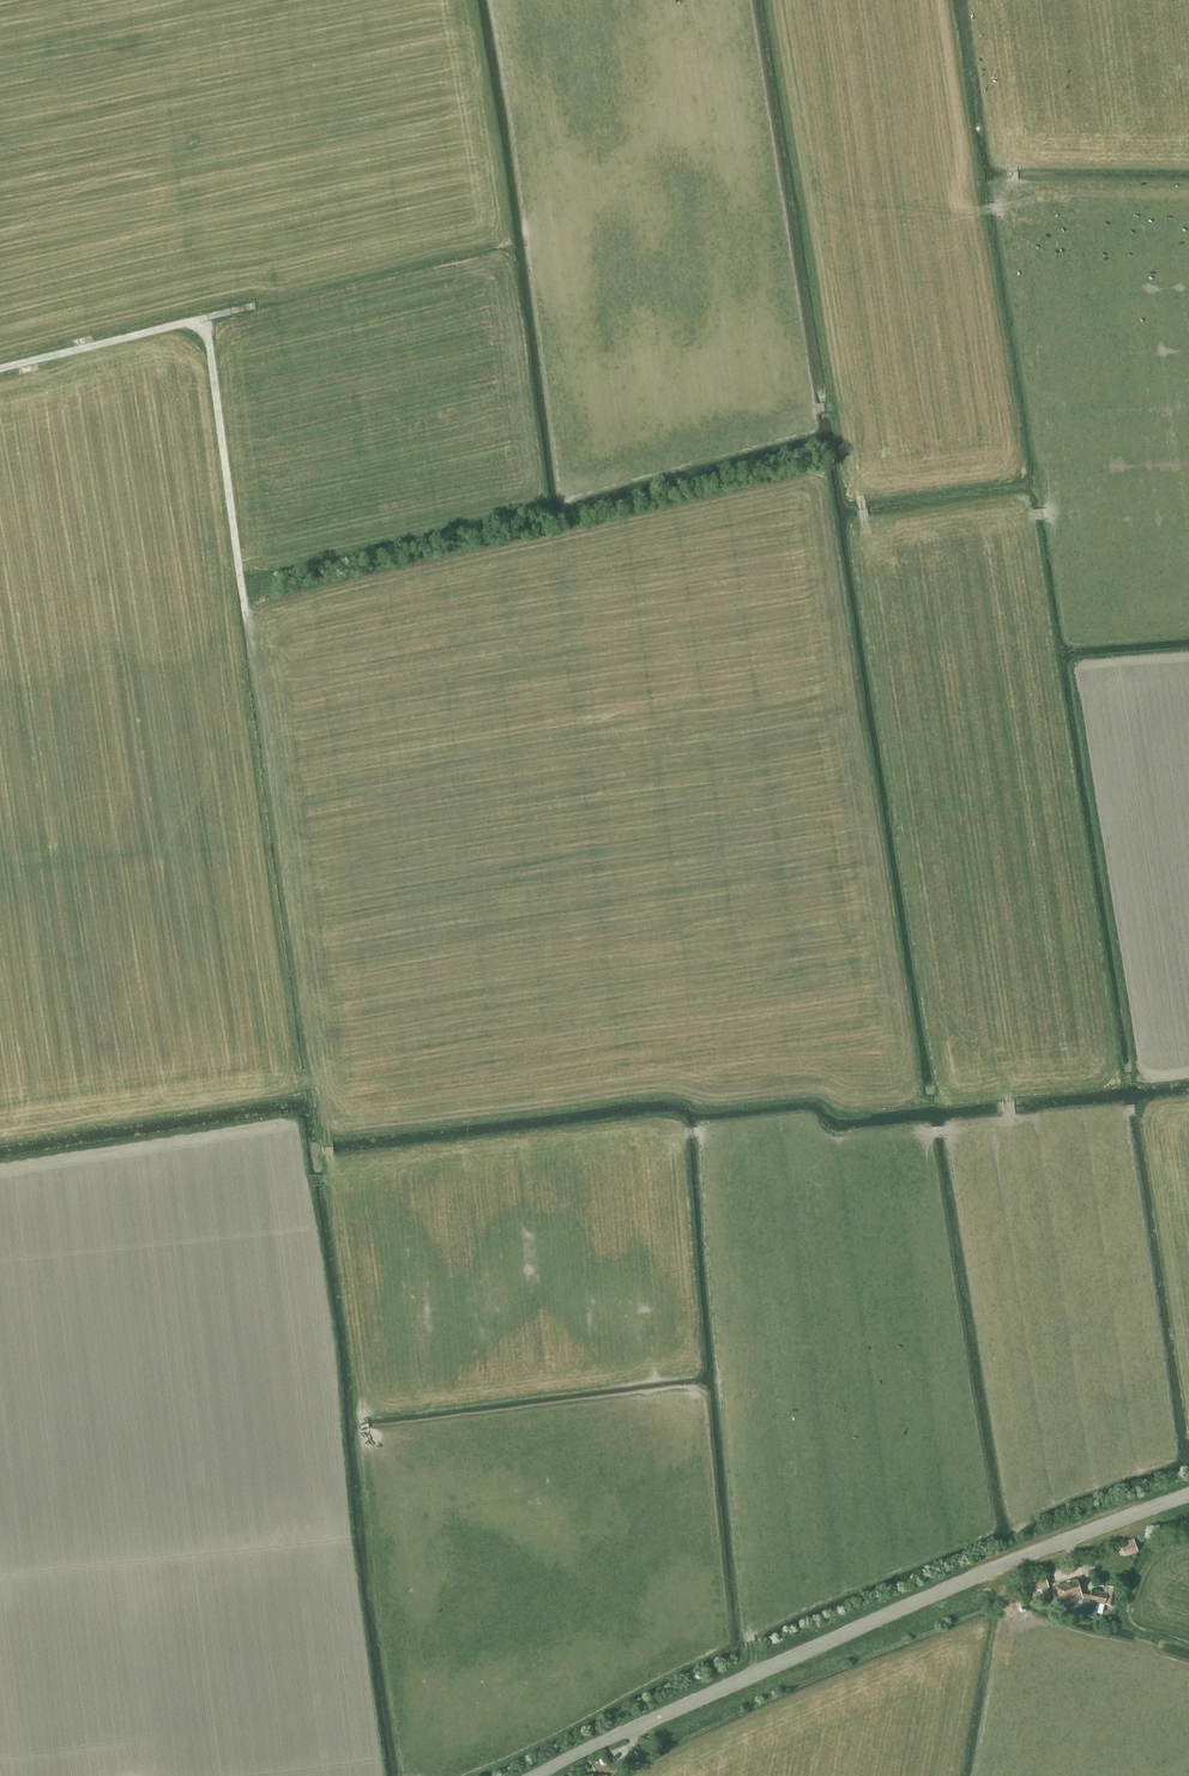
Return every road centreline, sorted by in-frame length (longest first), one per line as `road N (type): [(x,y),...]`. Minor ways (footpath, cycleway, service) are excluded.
road 1 (tertiary): [(535,1775),(1006,1564),(1188,1494)]
road 2 (track): [(245,611),(203,319)]
road 3 (track): [(228,312),(0,369)]

